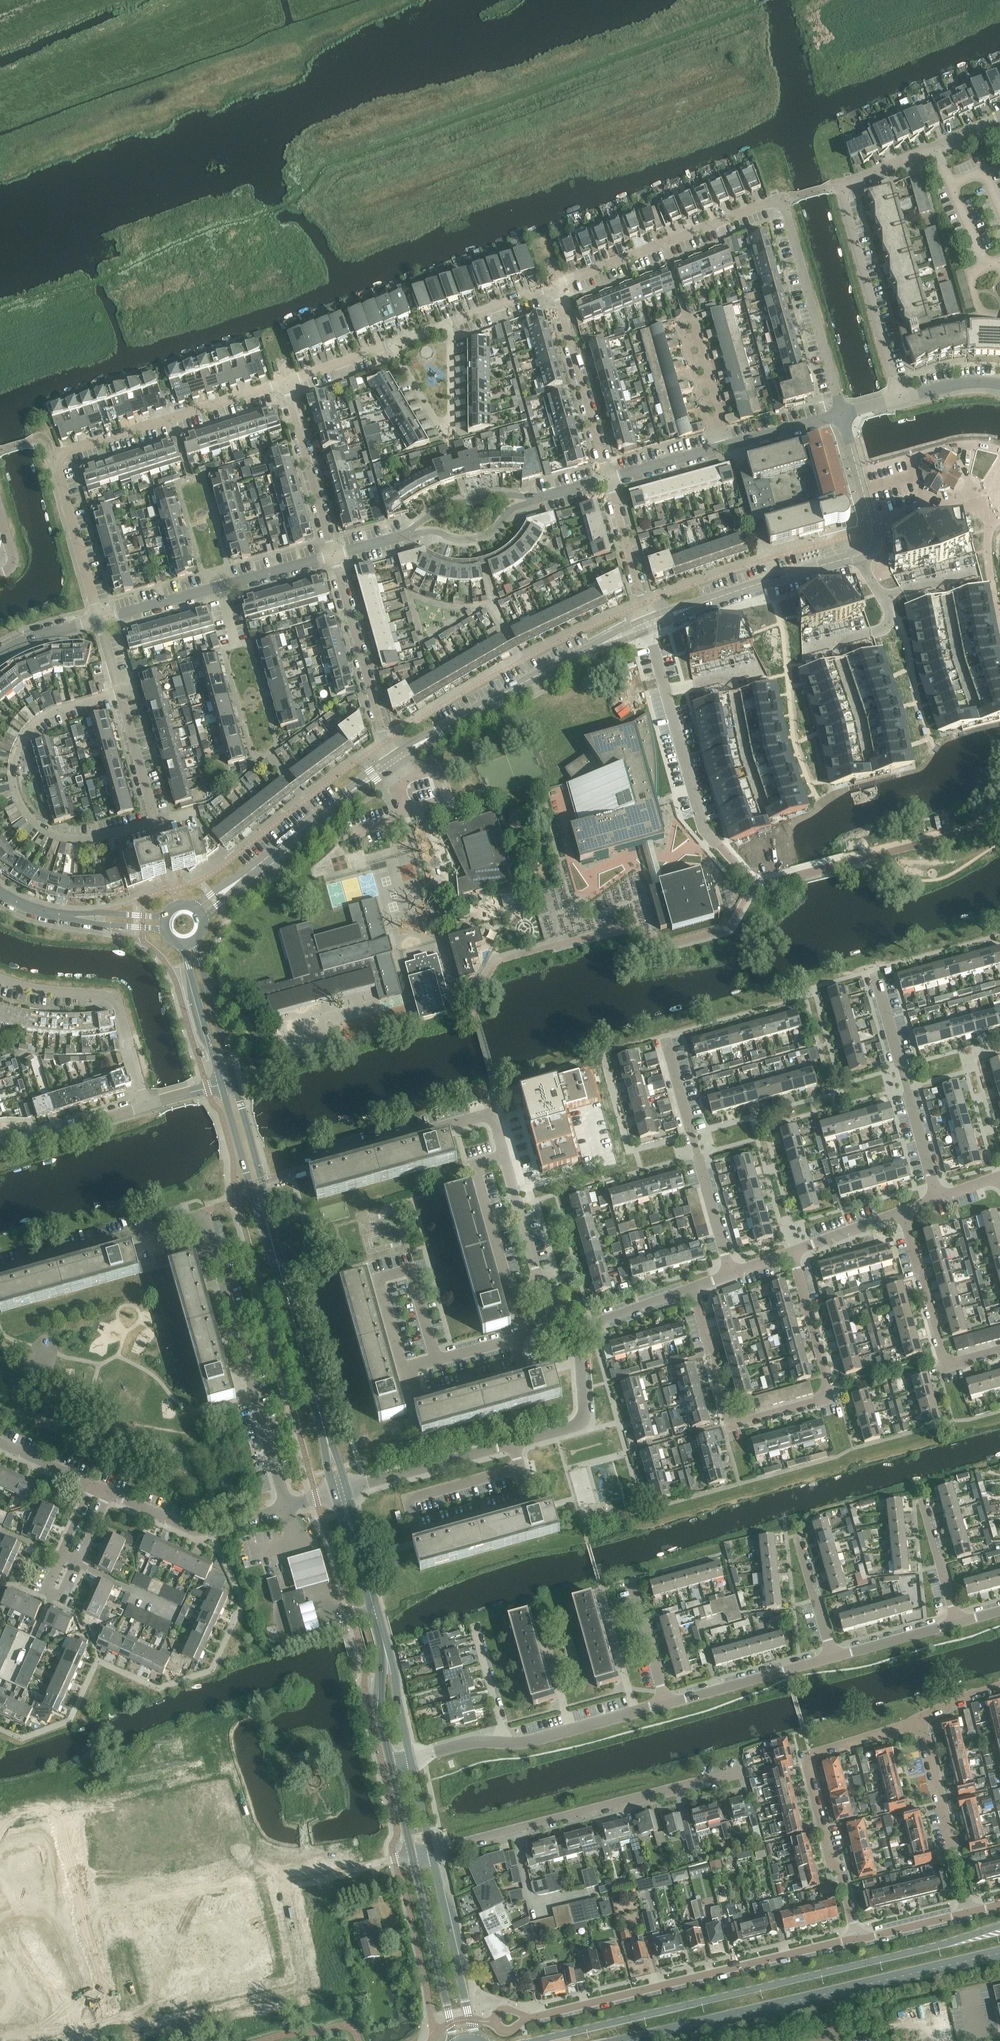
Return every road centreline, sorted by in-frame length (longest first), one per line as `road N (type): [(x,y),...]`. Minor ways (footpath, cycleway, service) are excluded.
road 1 (secondary): [(999,1929),(532,2040)]
road 2 (residential): [(100,619),(56,455),(286,382)]
road 3 (track): [(395,1860),(319,1869),(270,1857),(0,1914)]
road 4 (residential): [(694,1291),(732,1423),(826,1402),(830,1387),(793,1252)]
road 5 (secondary): [(625,2040),(999,1953)]
road 6 (residential): [(341,1490),(582,1421),(582,1330)]
road 7 (residential): [(530,2018),(857,1938)]
road 8 (residential): [(156,822),(75,840),(38,824),(17,786),(23,741),(39,724),(123,696)]
road 9 (residential): [(432,1851),(738,1776)]
road 10 (residential): [(857,1938),(806,1763),(811,1754),(921,1722)]
road 11 (residential): [(288,1506),(204,1215)]
road 12 (residential): [(393,762),(517,687),(649,622)]
road 13 (unclassified): [(755,883),(705,826),(649,622)]
road 14 (unclassified): [(341,1490),(268,1230)]
road 15 (unclassified): [(755,883),(999,823)]
road 16 (residential): [(556,287),(785,202)]
road 17 (residential): [(100,619),(334,555)]
road 18 (unclassified): [(307,1168),(494,1114),(506,1154)]
road 19 (residential): [(733,1275),(670,1054)]
road 20 (residential): [(147,1105),(113,999),(0,979)]
road 21 (residential): [(942,1200),(878,985)]
road 22 (residential): [(872,529),(973,505),(989,521),(999,618)]
road 23 (residential): [(901,399),(841,185)]
road 24 (residential): [(785,202),(843,415)]
road 25 (residential): [(649,622),(858,555)]
road 26 (residential): [(393,762),(334,555)]
road 27 (residential): [(0,1275),(204,1215)]
road 28 (residential): [(906,1214),(950,1366),(999,1357)]
road 29 (residential): [(611,480),(556,287)]
road 30 (residential): [(968,1912),(921,1722)]
road 31 (unclassified): [(476,2040),(432,1851)]
road 32 (unclassified): [(413,1854),(452,2040)]
road 33 (residential): [(288,1506),(196,1529),(110,1492)]
road 34 (residential): [(334,555),(286,382)]
road 35 (residential): [(669,1704),(836,1655)]
road 36 (residential): [(841,185),(999,120)]
road 37 (residential): [(556,1309),(521,1339),(407,1369)]
road 38 (unclassified): [(384,1641),(341,1490)]
road 39 (residential): [(271,857),(393,762)]
road 40 (residential): [(401,536),(477,538),(513,508),(543,498)]
road 41 (unclassified): [(268,1230),(234,1080)]
road 42 (unclassified): [(222,1084),(268,1230)]
road 43 (residential): [(0,1137),(42,1137),(147,1105)]
road 44 (residential): [(543,498),(467,500),(401,536)]
road 45 (residential): [(649,622),(611,480)]
road 46 (unclassified): [(184,944),(222,1084)]
road 47 (unclassified): [(234,1080),(197,940)]
road 48 (residential): [(156,822),(123,696)]
road 49 (residential): [(836,1655),(958,1620)]
road 50 (residential): [(722,449),(843,415)]
road 51 (unclassified): [(384,1641),(382,1714),(393,1765)]
road 52 (unclassified): [(411,1761),(384,1641)]
road 53 (residential): [(958,1620),(927,1503)]
road 54 (residential): [(669,1704),(635,1588)]
road 55 (residential): [(793,1252),(906,1214)]

